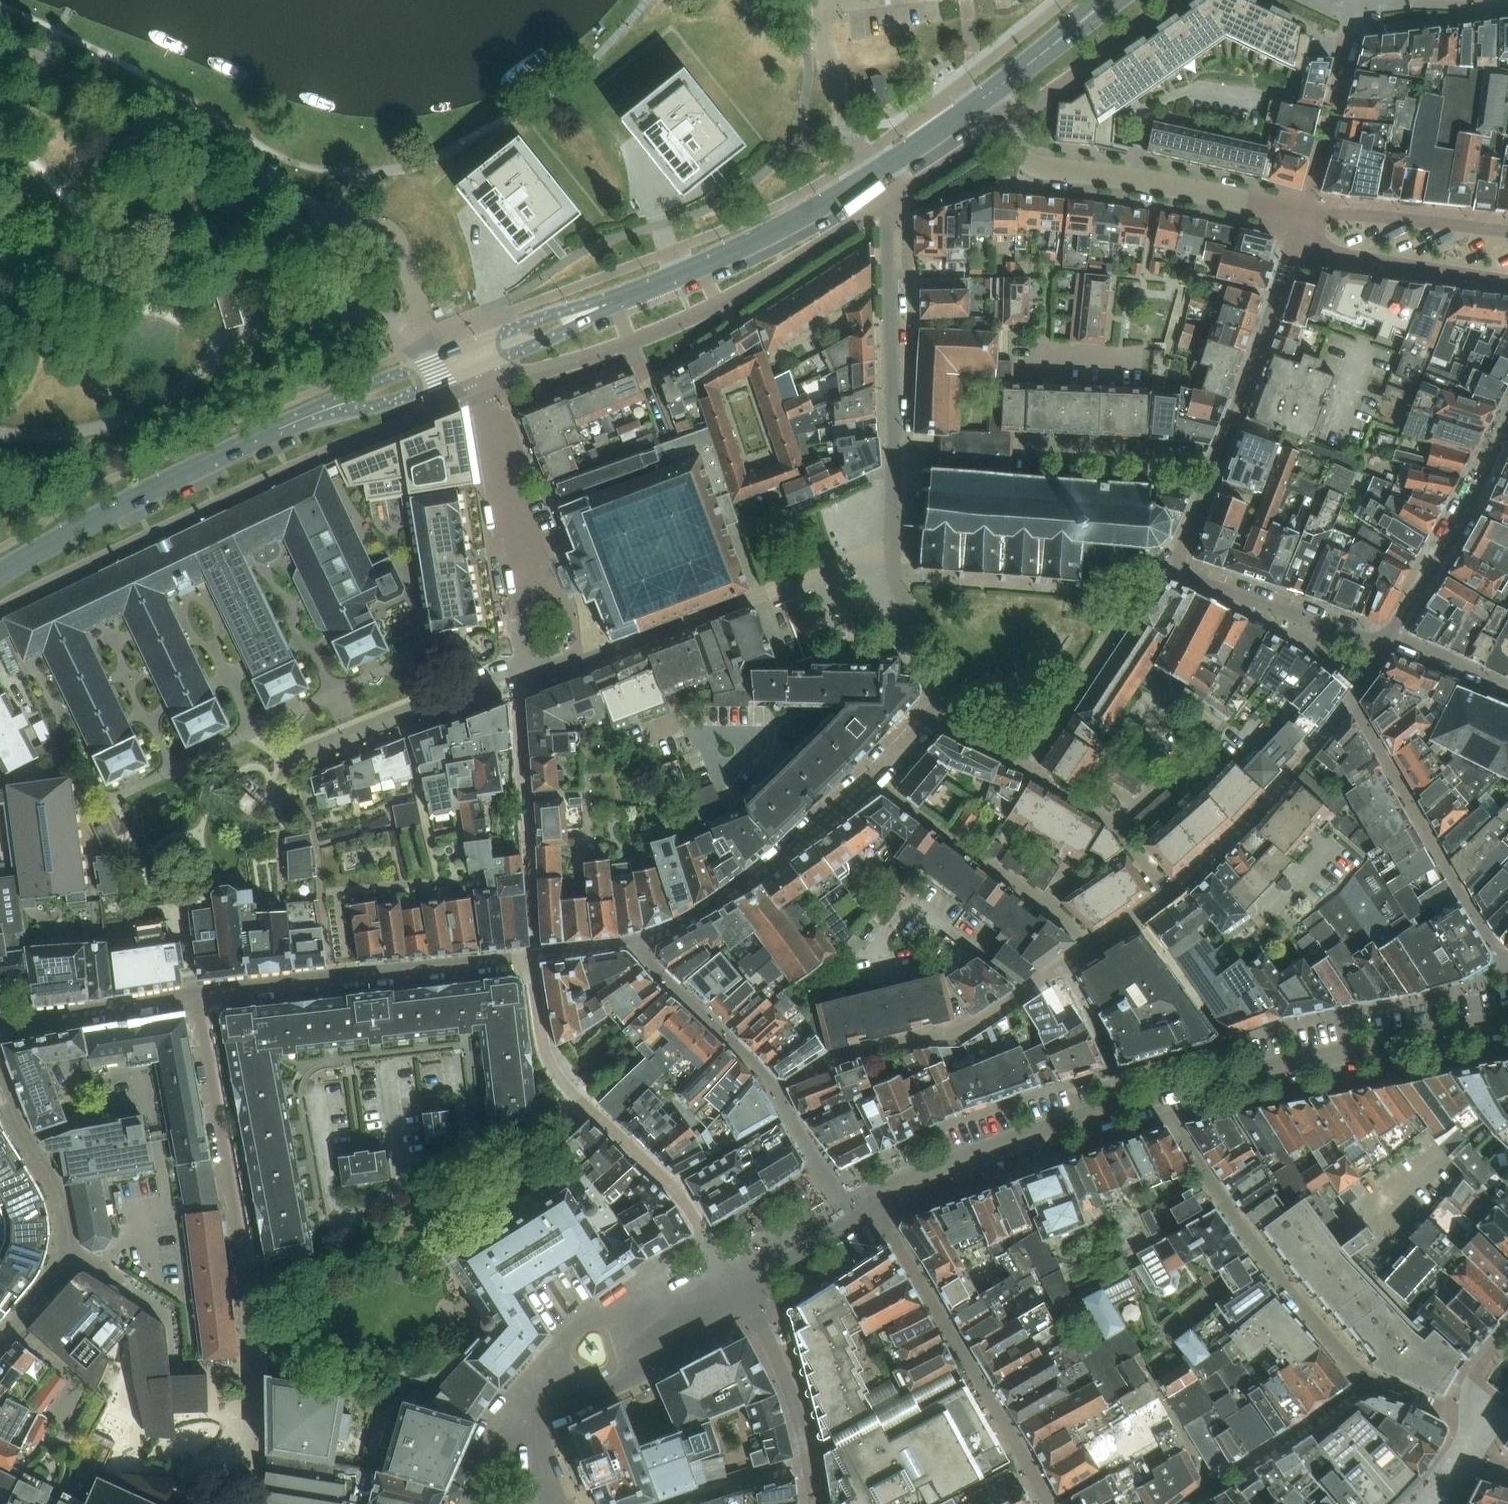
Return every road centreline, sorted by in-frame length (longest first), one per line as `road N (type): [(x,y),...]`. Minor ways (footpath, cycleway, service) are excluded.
road 1 (residential): [(637,941),(749,876),(870,778),(937,710),(946,659),(904,596),(892,549)]
road 2 (residential): [(196,994),(247,1271),(260,1503)]
road 3 (residential): [(518,676),(550,673),(892,549)]
road 4 (residential): [(531,955),(553,1061),(595,1114),(685,1200),(734,1276)]
road 5 (residential): [(892,549),(886,204),(873,173)]
road 6 (residential): [(1159,1091),(1296,1300),(1357,1371),(1374,1379)]
road 7 (residential): [(1047,1503),(867,1196)]
road 8 (residential): [(1159,1091),(1507,1018)]
road 9 (residential): [(196,994),(531,955)]
road 10 (unclassified): [(1217,462),(1181,553),(1188,577),(1380,639)]
road 11 (residential): [(773,1089),(826,1062),(991,1014),(1059,970)]
road 12 (residential): [(518,676),(516,573),(477,368)]
road 13 (residential): [(1507,962),(1350,695)]
road 14 (secondary): [(0,573),(273,431)]
road 15 (residential): [(0,1075),(62,1199),(69,1243),(0,1342)]
road 16 (unclassified): [(1249,201),(1036,165),(984,97)]
road 17 (residential): [(867,1196),(1124,1102)]
road 18 (residential): [(1167,894),(1261,806),(1350,695)]
road 19 (secondary): [(652,285),(756,240),(873,173)]
road 20 (residential): [(1390,633),(1449,542),(1507,418)]
road 21 (unclassified): [(1298,234),(1217,462)]
road 22 (unclassified): [(1298,234),(1328,252),(1507,280)]
road 23 (secondary): [(273,431),(384,404),(477,368)]
road 24 (secondary): [(468,346),(273,431)]
road 25 (unclassified): [(1507,230),(1305,210)]
road 26 (residential): [(637,941),(773,1089)]
road 27 (residential): [(734,1276),(784,1374),(809,1461)]
road 28 (residential): [(0,1024),(196,994)]
road 29 (secondary): [(652,285),(468,346)]
road 30 (secondary): [(477,368),(652,285)]
road 31 (residential): [(1374,1379),(1213,1484)]
road 32 (residential): [(1217,462),(1037,448)]
road 33 (residential): [(1167,894),(1115,824),(1042,777)]
road 34 (residential): [(1059,970),(1100,1030),(1124,1102)]
road 35 (residential): [(668,1503),(809,1461)]
road 36 (residential): [(773,1089),(844,1210)]
road 37 (secondary): [(873,173),(984,97)]
road 38 (residential): [(1059,970),(1167,894)]
road 39 (residential): [(1390,633),(1507,688)]
road 40 (residential): [(734,1276),(844,1210)]
road 41 (residential): [(570,1374),(563,1340),(582,1318),(610,1317),(630,1334)]

